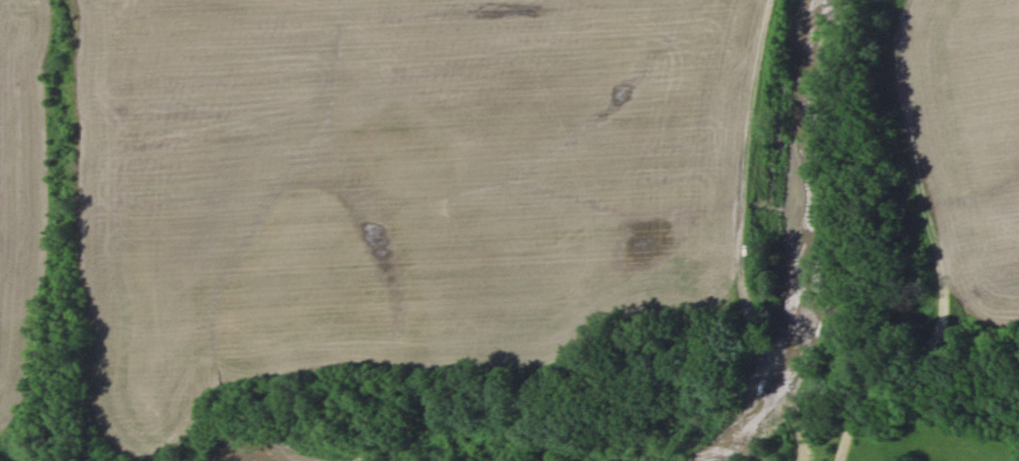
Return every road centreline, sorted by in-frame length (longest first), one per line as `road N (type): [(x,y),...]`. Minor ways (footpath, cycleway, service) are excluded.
road 1 (track): [(902,0),(906,96),(946,294),(925,354),(858,420),(844,460)]

